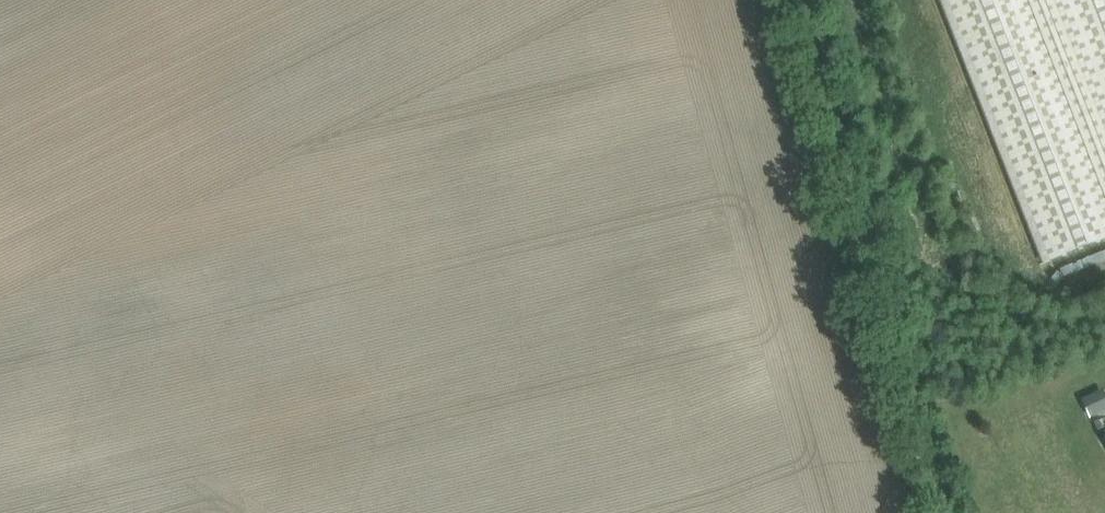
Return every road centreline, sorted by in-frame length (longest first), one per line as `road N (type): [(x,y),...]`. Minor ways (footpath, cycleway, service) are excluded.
road 1 (unclassified): [(938,512),(795,0)]

